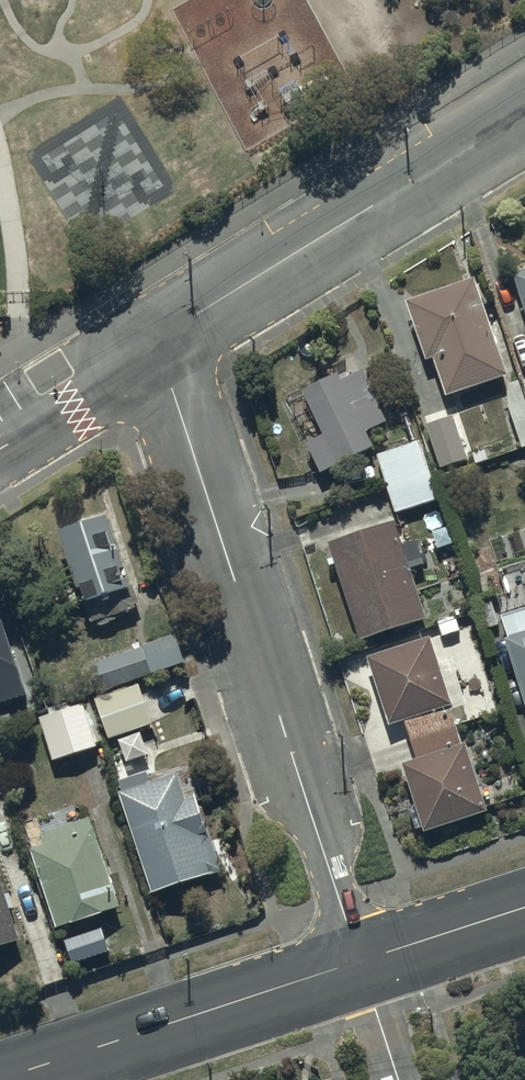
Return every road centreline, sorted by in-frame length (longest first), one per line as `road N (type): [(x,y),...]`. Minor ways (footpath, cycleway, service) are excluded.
road 1 (residential): [(156,346),(360,961)]
road 2 (residential): [(524,115),(156,346)]
road 3 (tertiary): [(360,961),(0,1079)]
road 4 (residential): [(156,346),(0,449)]
road 5 (tertiary): [(524,907),(360,961)]
road 6 (residential): [(360,961),(398,1079)]

